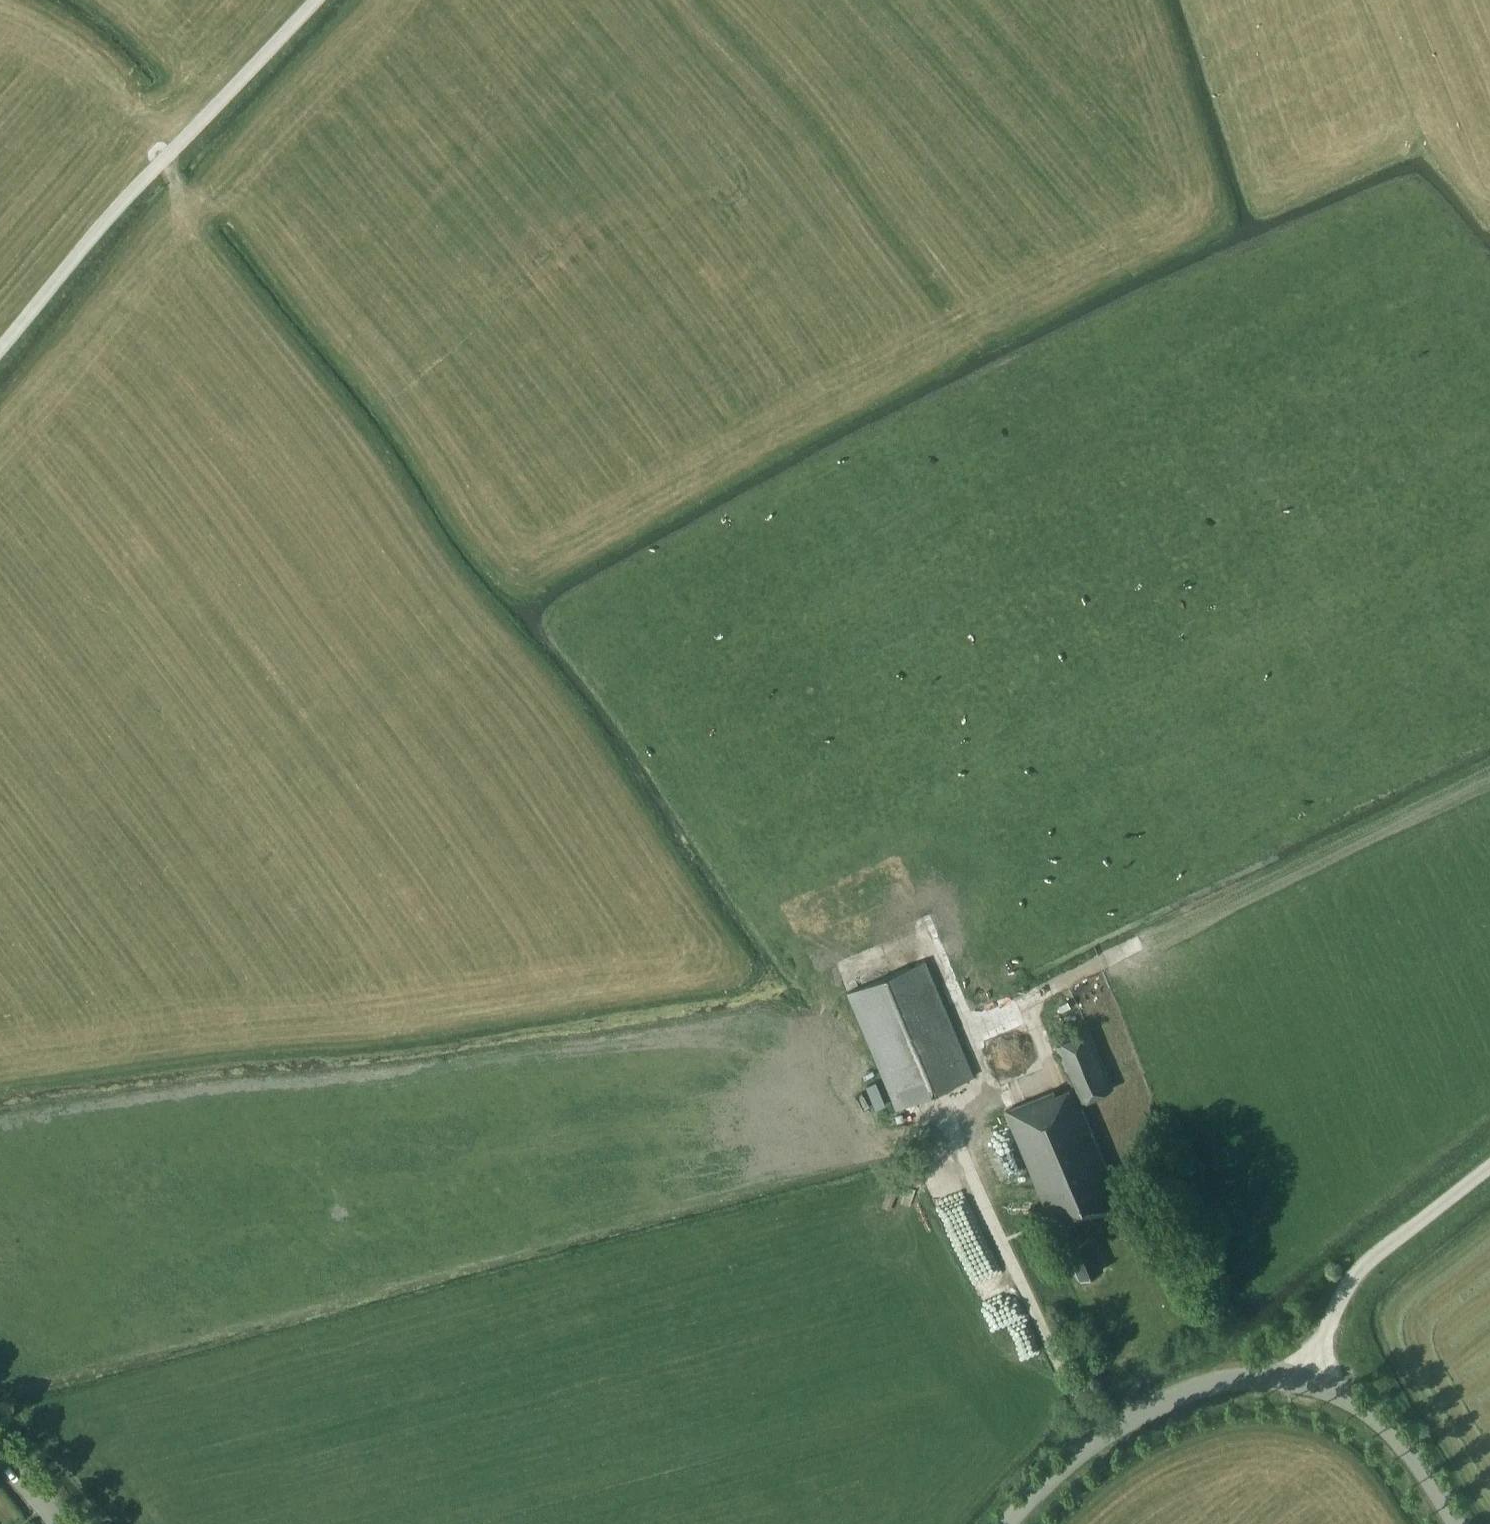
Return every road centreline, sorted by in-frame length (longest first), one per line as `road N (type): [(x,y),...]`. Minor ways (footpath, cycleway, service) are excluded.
road 1 (tertiary): [(1308,1380),(1235,1377),(1168,1397),(1080,1450),(1006,1523)]
road 2 (unclassified): [(1308,1380),(1356,1272),(1489,1165)]
road 3 (tertiary): [(1458,1523),(1385,1421),(1308,1380)]

